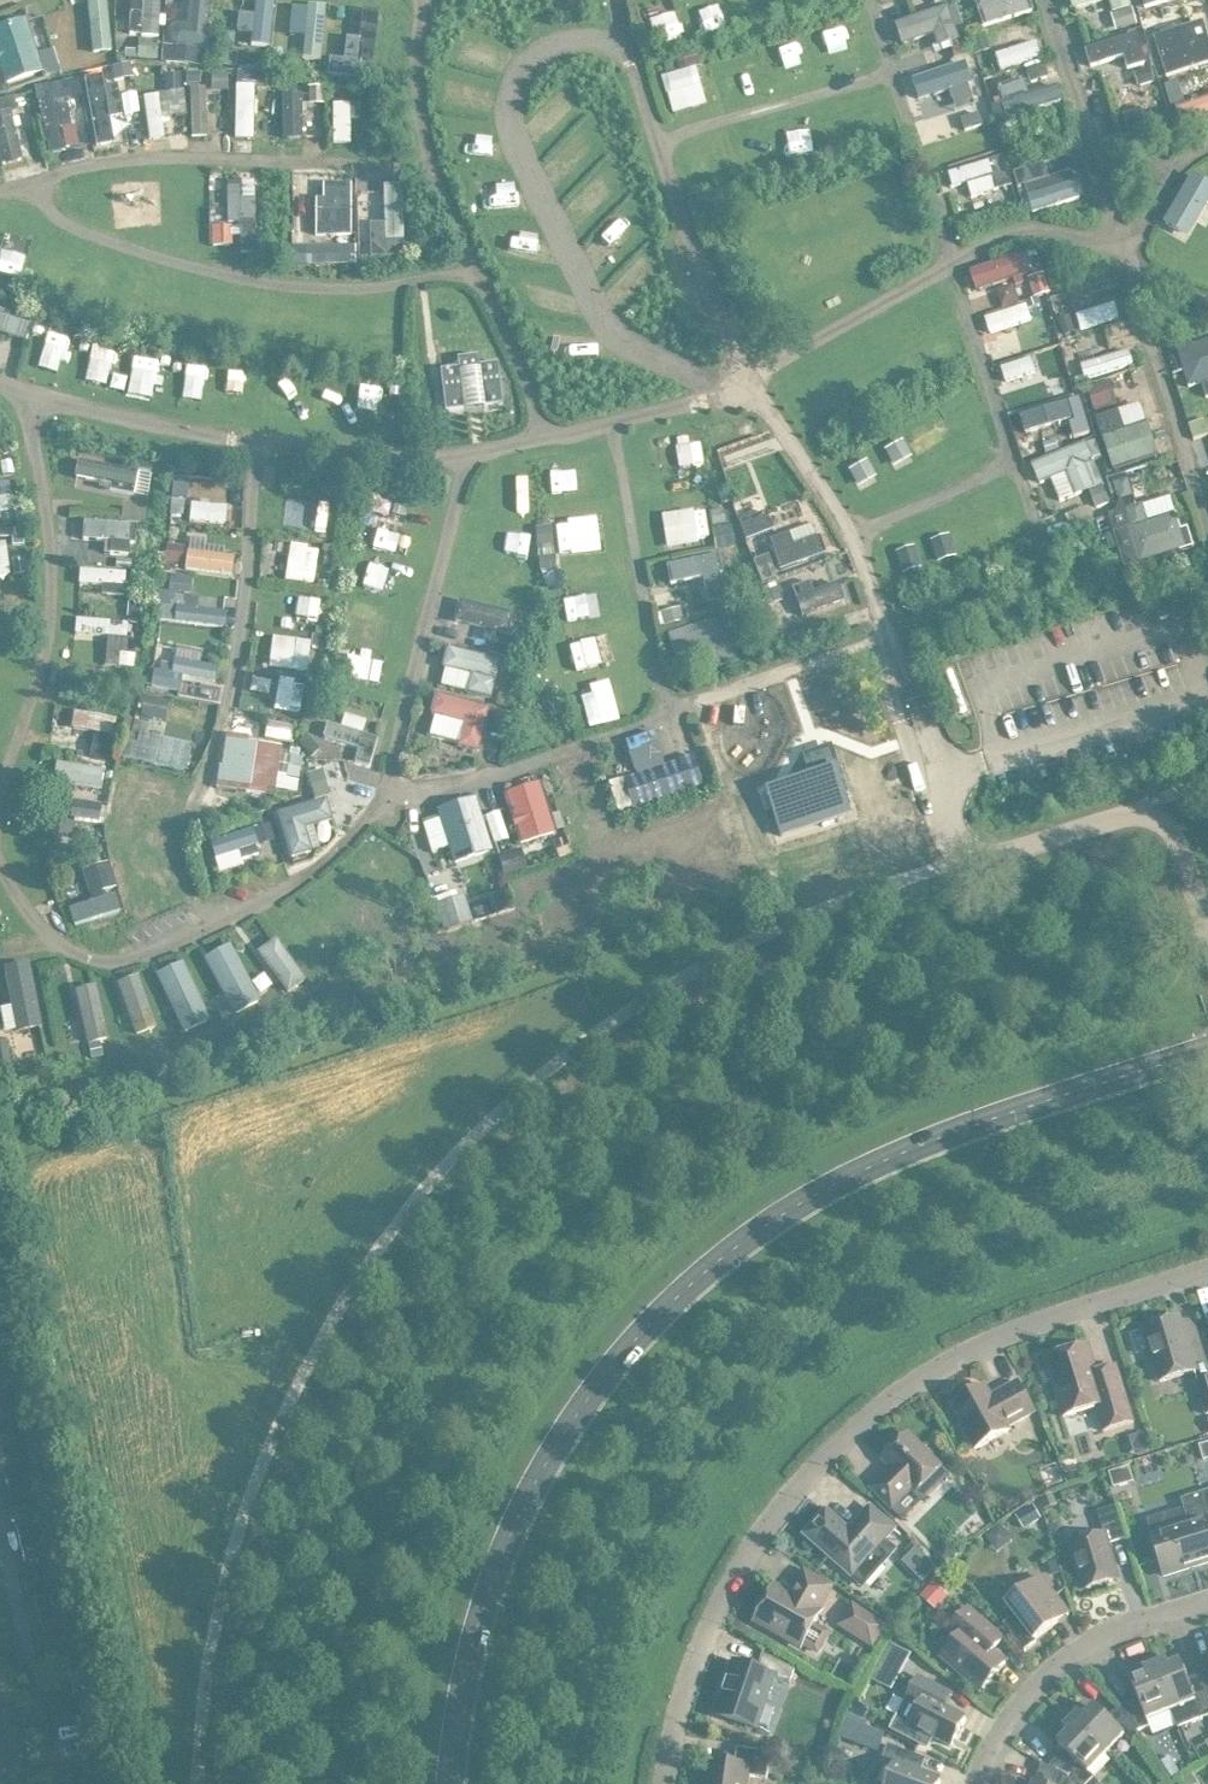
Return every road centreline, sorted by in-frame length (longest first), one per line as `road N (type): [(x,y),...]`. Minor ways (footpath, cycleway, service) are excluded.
road 1 (secondary): [(450,1783),(470,1654),(511,1532),(576,1415),(652,1319),(797,1200),(895,1154),(1207,1047)]
road 2 (residential): [(1207,1267),(1003,1333),(933,1367),(863,1418),(809,1472),(717,1608),(681,1703),(664,1783)]
road 3 (residential): [(982,1783),(1018,1703),(1077,1655),(1207,1604)]
road 4 (unclassified): [(53,1783),(0,1537)]

